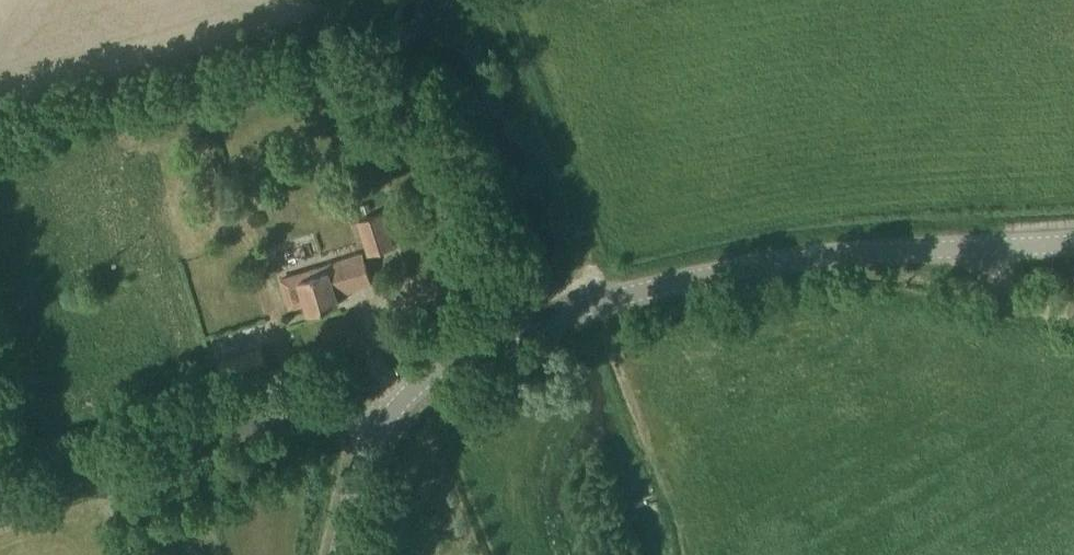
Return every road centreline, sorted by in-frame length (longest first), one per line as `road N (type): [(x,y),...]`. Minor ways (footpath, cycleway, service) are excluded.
road 1 (tertiary): [(380,427),(457,354),(651,287),(831,256),(1073,241)]
road 2 (unclassified): [(380,427),(306,409),(0,504)]
road 3 (track): [(546,318),(488,157),(450,92),(383,44),(339,0)]
road 4 (track): [(490,0),(518,49),(595,304)]
road 5 (track): [(928,251),(1073,302)]
road 6 (tertiary): [(345,554),(380,427)]

